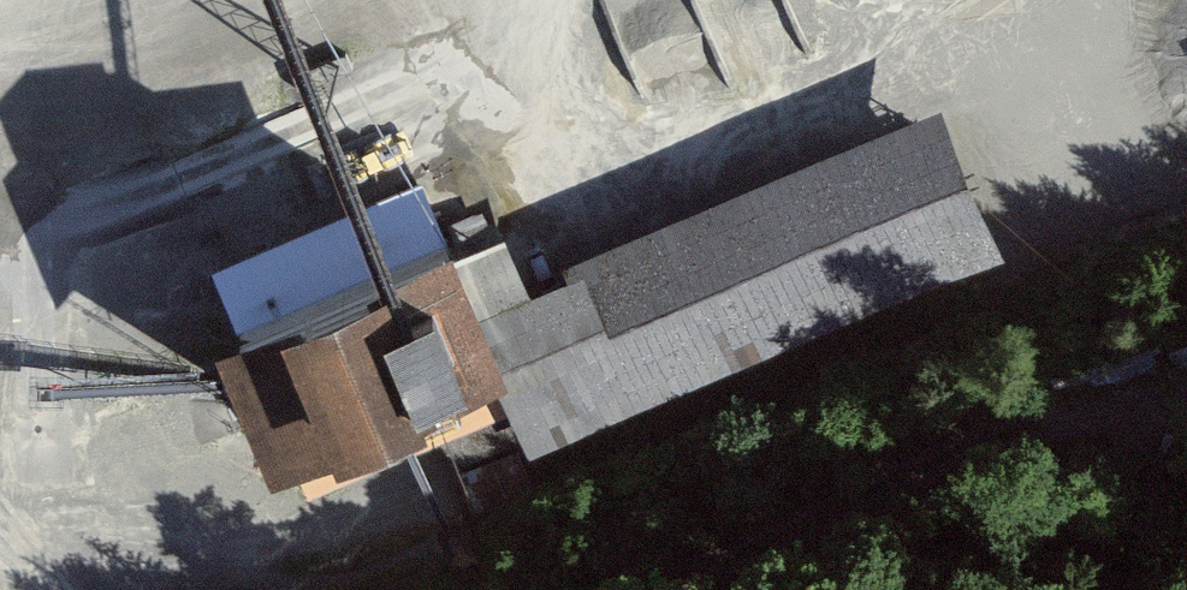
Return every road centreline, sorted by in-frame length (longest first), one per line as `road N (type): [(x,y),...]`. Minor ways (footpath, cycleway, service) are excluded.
road 1 (track): [(529,16),(533,159),(664,151),(941,73),(1029,0)]
road 2 (track): [(0,214),(90,222),(369,118),(529,16),(541,0)]
road 3 (track): [(636,589),(1054,429),(1186,406)]

